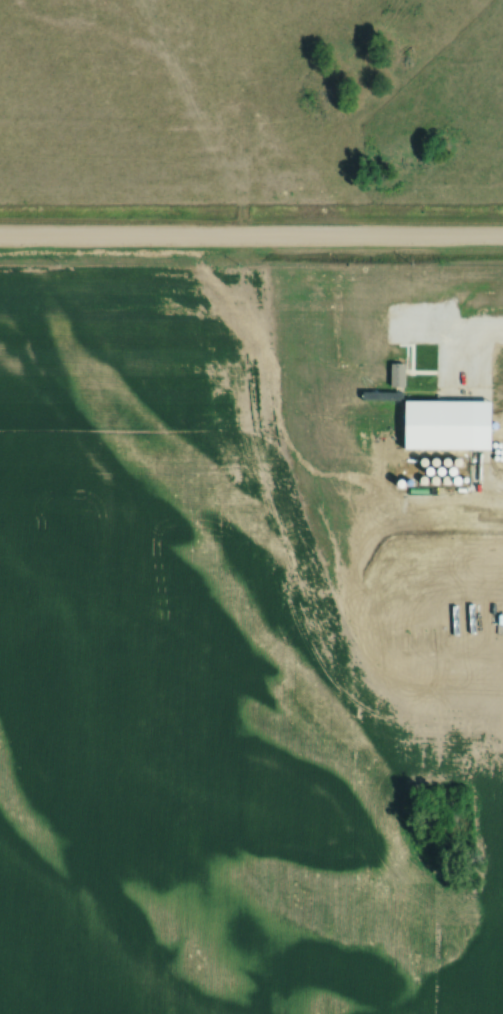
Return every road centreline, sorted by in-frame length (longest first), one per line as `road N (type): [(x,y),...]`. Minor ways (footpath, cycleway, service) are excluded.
road 1 (residential): [(502,241),(0,242)]

